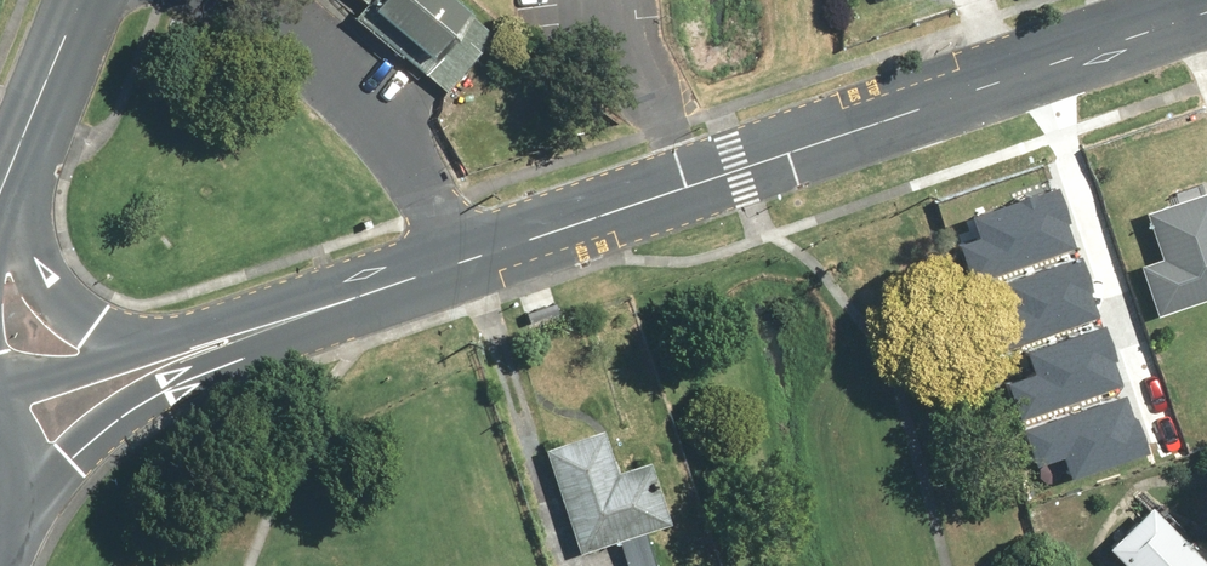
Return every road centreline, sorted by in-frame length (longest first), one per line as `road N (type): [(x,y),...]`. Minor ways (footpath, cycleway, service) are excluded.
road 1 (tertiary): [(169,358),(1206,11)]
road 2 (tertiary): [(169,358),(69,427),(10,511)]
road 3 (secondary): [(7,217),(36,270),(77,311),(169,358)]
road 4 (tertiary): [(0,411),(169,358)]
road 5 (secondary): [(20,147),(83,0)]

